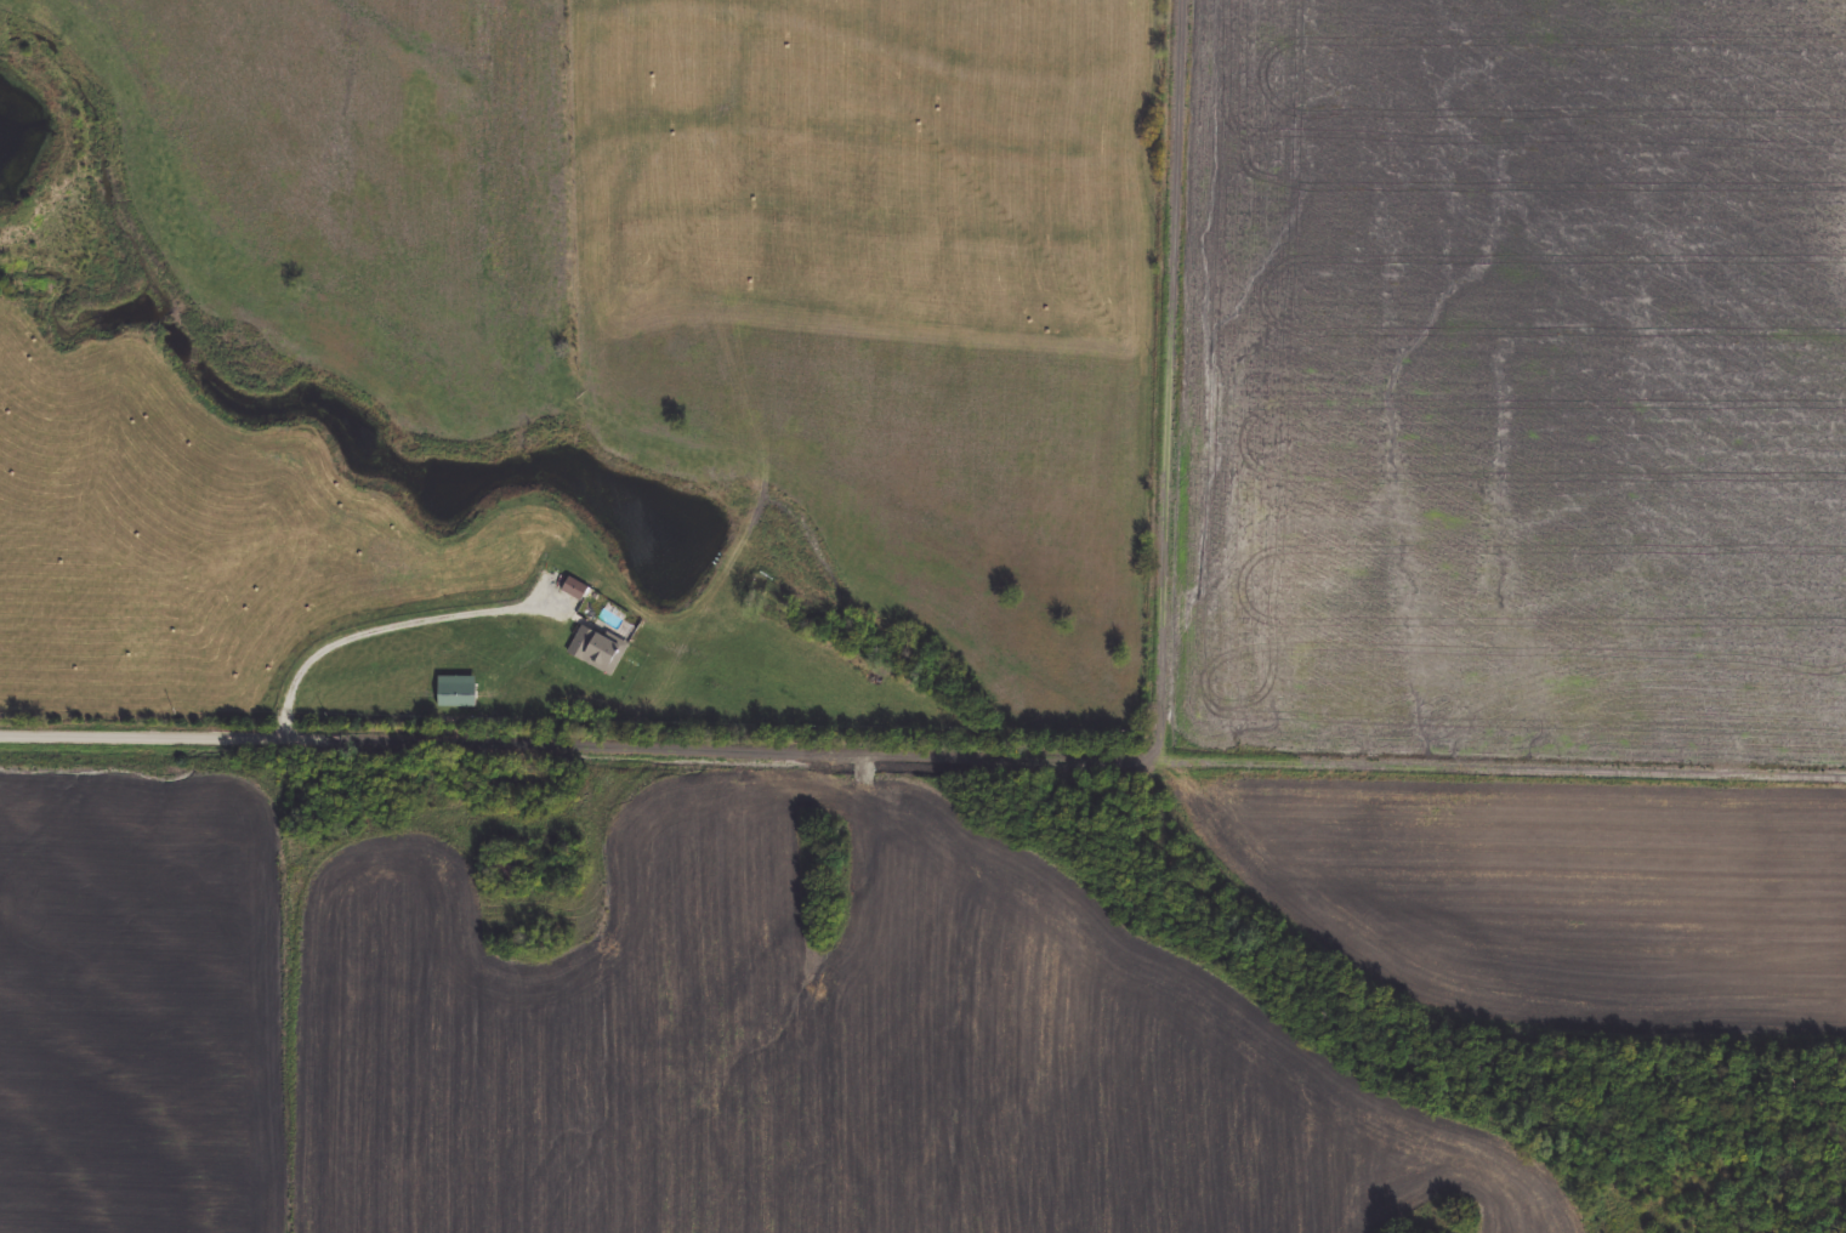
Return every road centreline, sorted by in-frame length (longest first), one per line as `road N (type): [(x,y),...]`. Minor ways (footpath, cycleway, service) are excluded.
road 1 (residential): [(1160,760),(0,736)]
road 2 (residential): [(1160,760),(1180,0)]
road 3 (residential): [(1160,760),(1845,771)]

